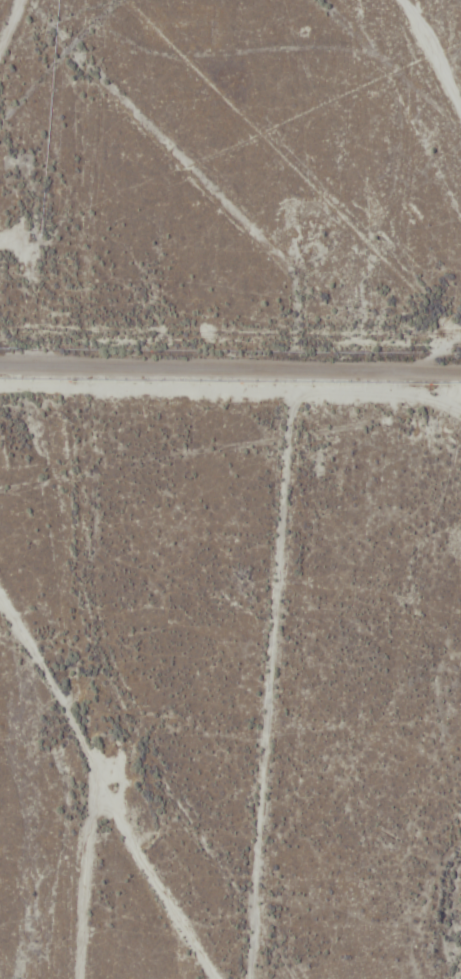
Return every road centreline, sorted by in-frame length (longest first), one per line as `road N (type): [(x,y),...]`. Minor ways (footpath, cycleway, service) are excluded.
road 1 (residential): [(460,370),(0,362)]
road 2 (residential): [(0,596),(59,688),(88,763),(94,817),(84,978)]
road 3 (residential): [(400,0),(456,94),(383,368)]

